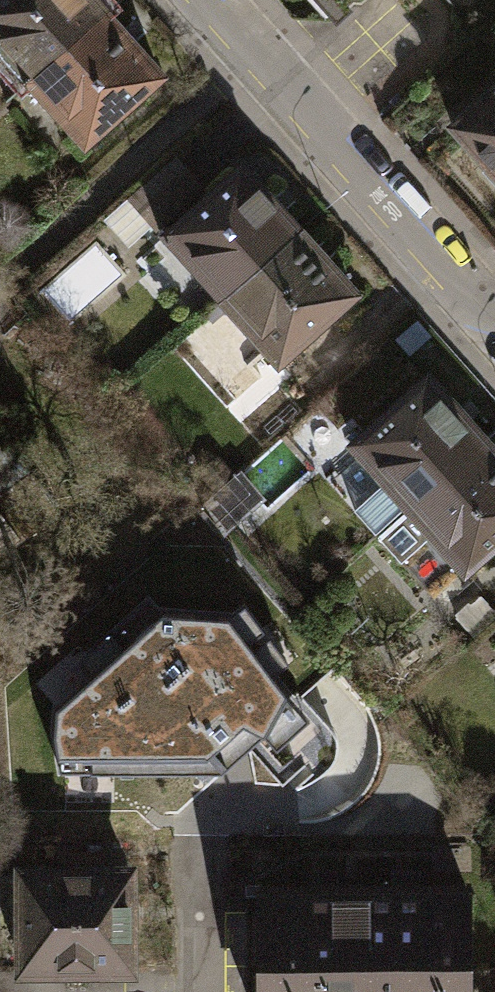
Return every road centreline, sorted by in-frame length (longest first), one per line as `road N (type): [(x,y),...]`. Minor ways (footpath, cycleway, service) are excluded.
road 1 (residential): [(494,321),(481,315),(205,0)]

